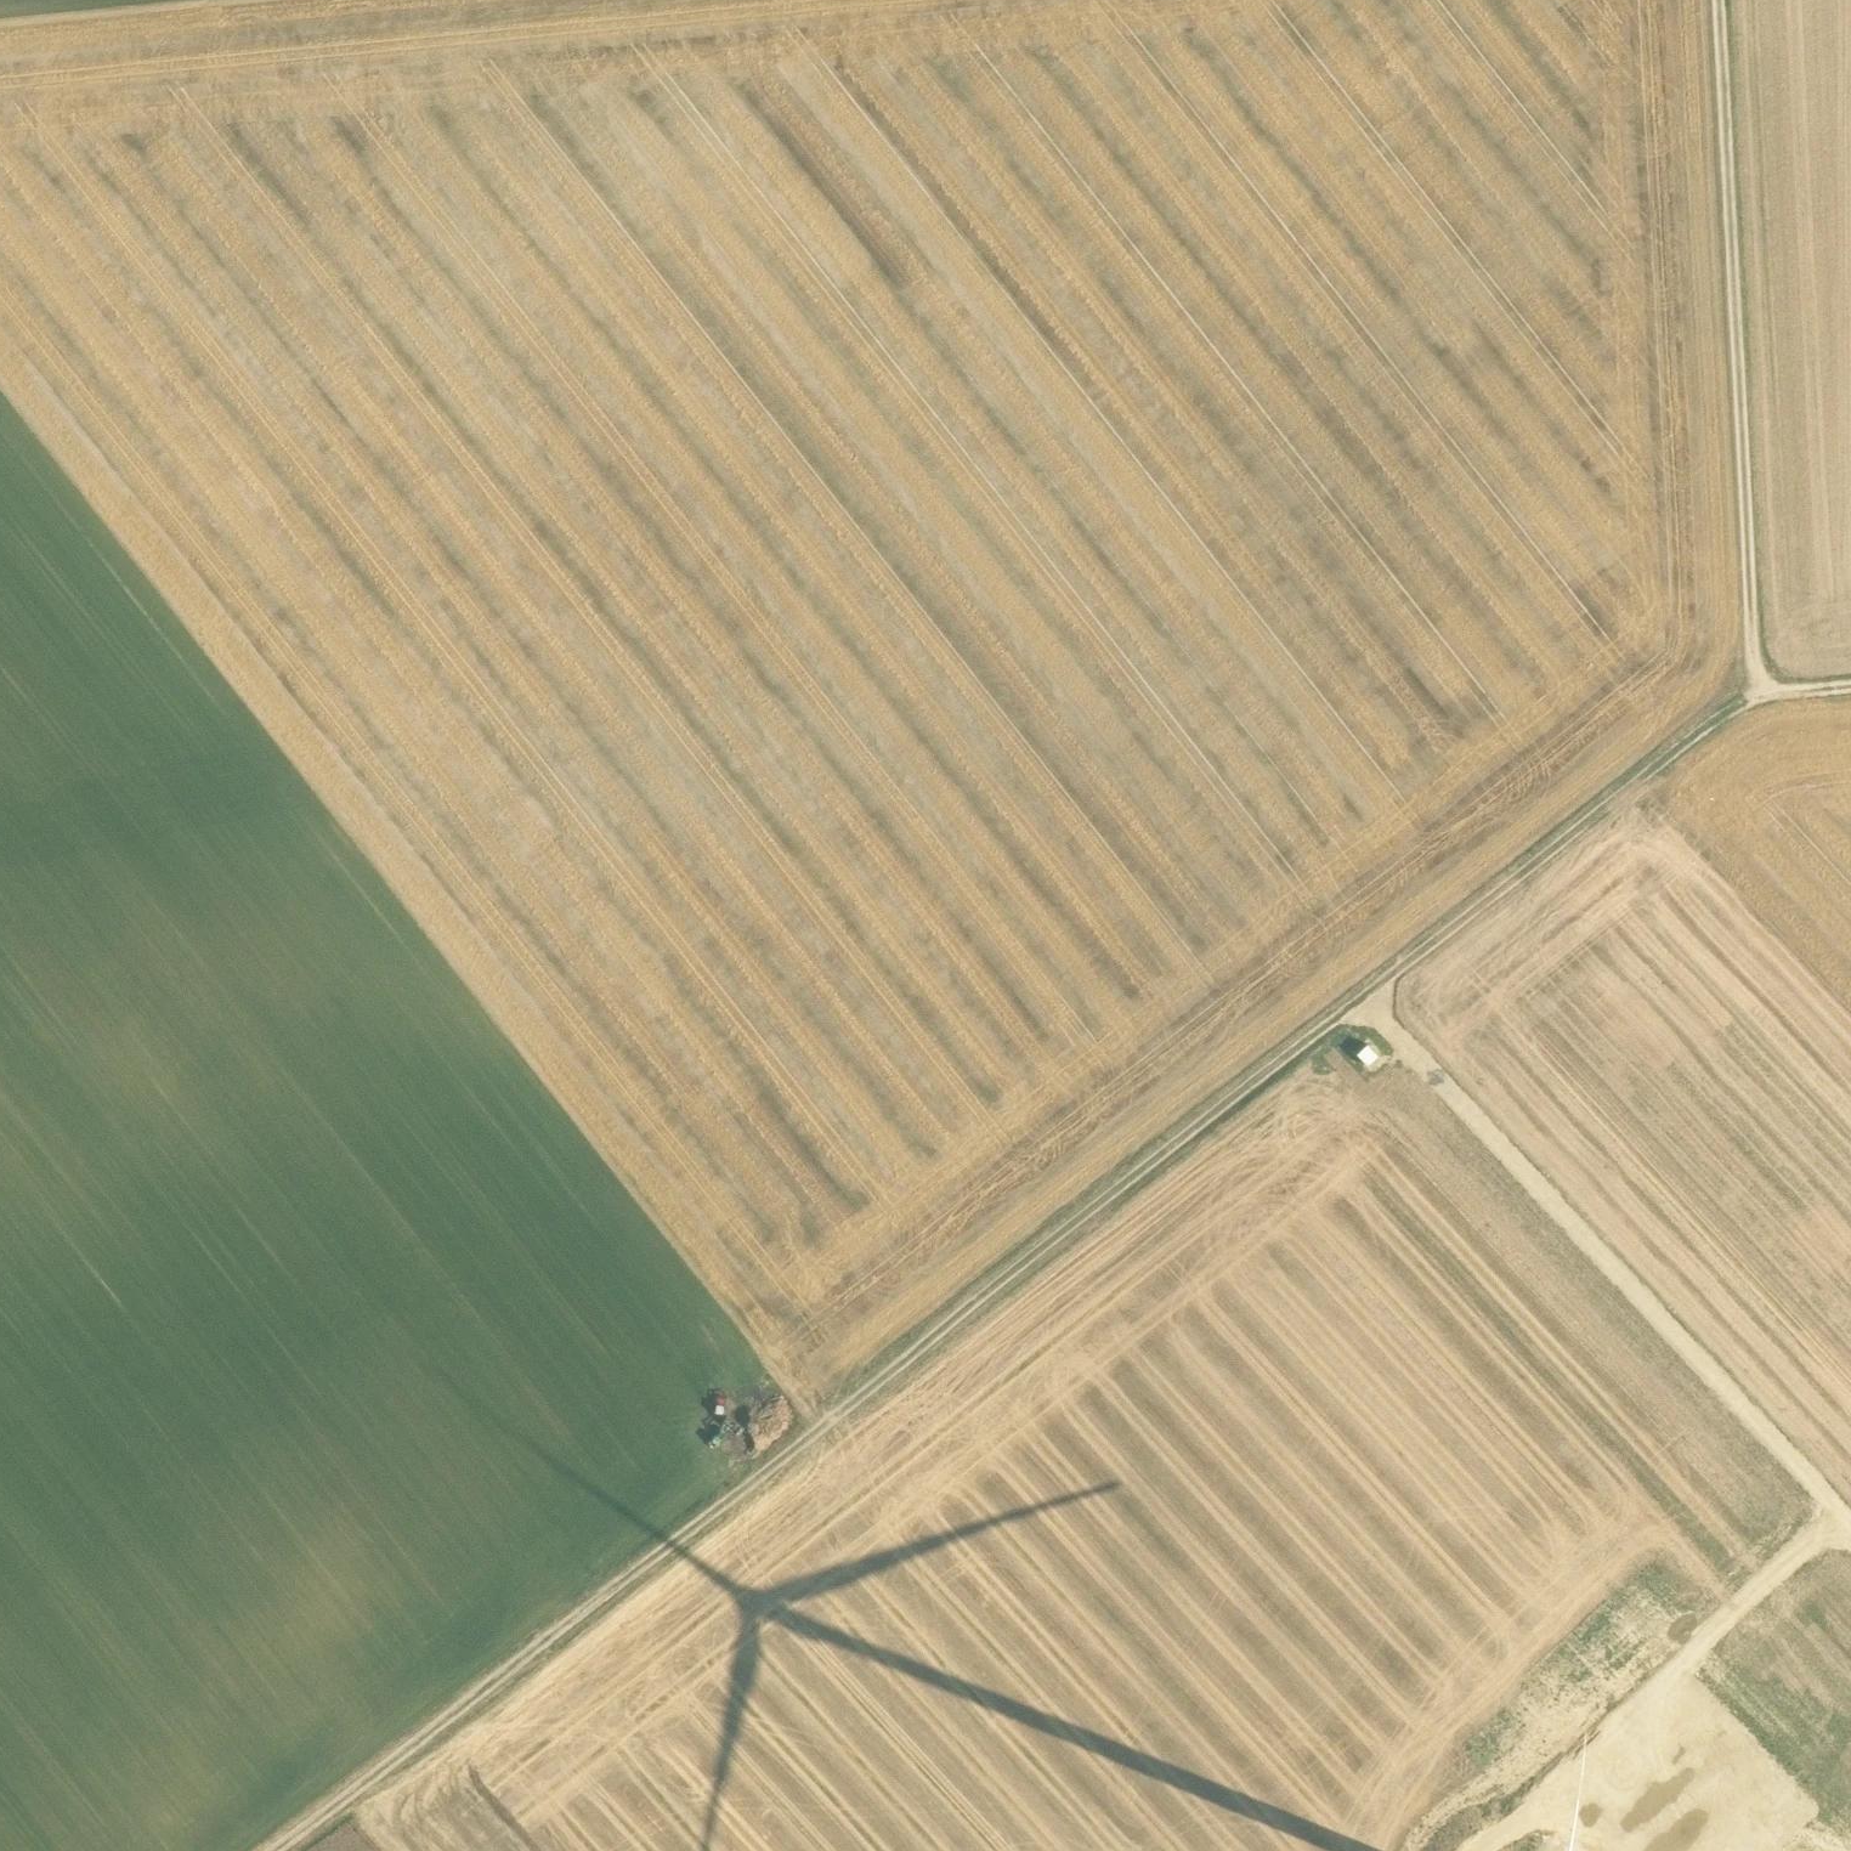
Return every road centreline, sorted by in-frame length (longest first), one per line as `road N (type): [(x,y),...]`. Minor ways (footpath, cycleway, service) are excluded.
road 1 (track): [(269,1850),(705,1519),(1751,688)]
road 2 (track): [(1850,1528),(1360,996)]
road 3 (track): [(1721,0),(1751,688)]

